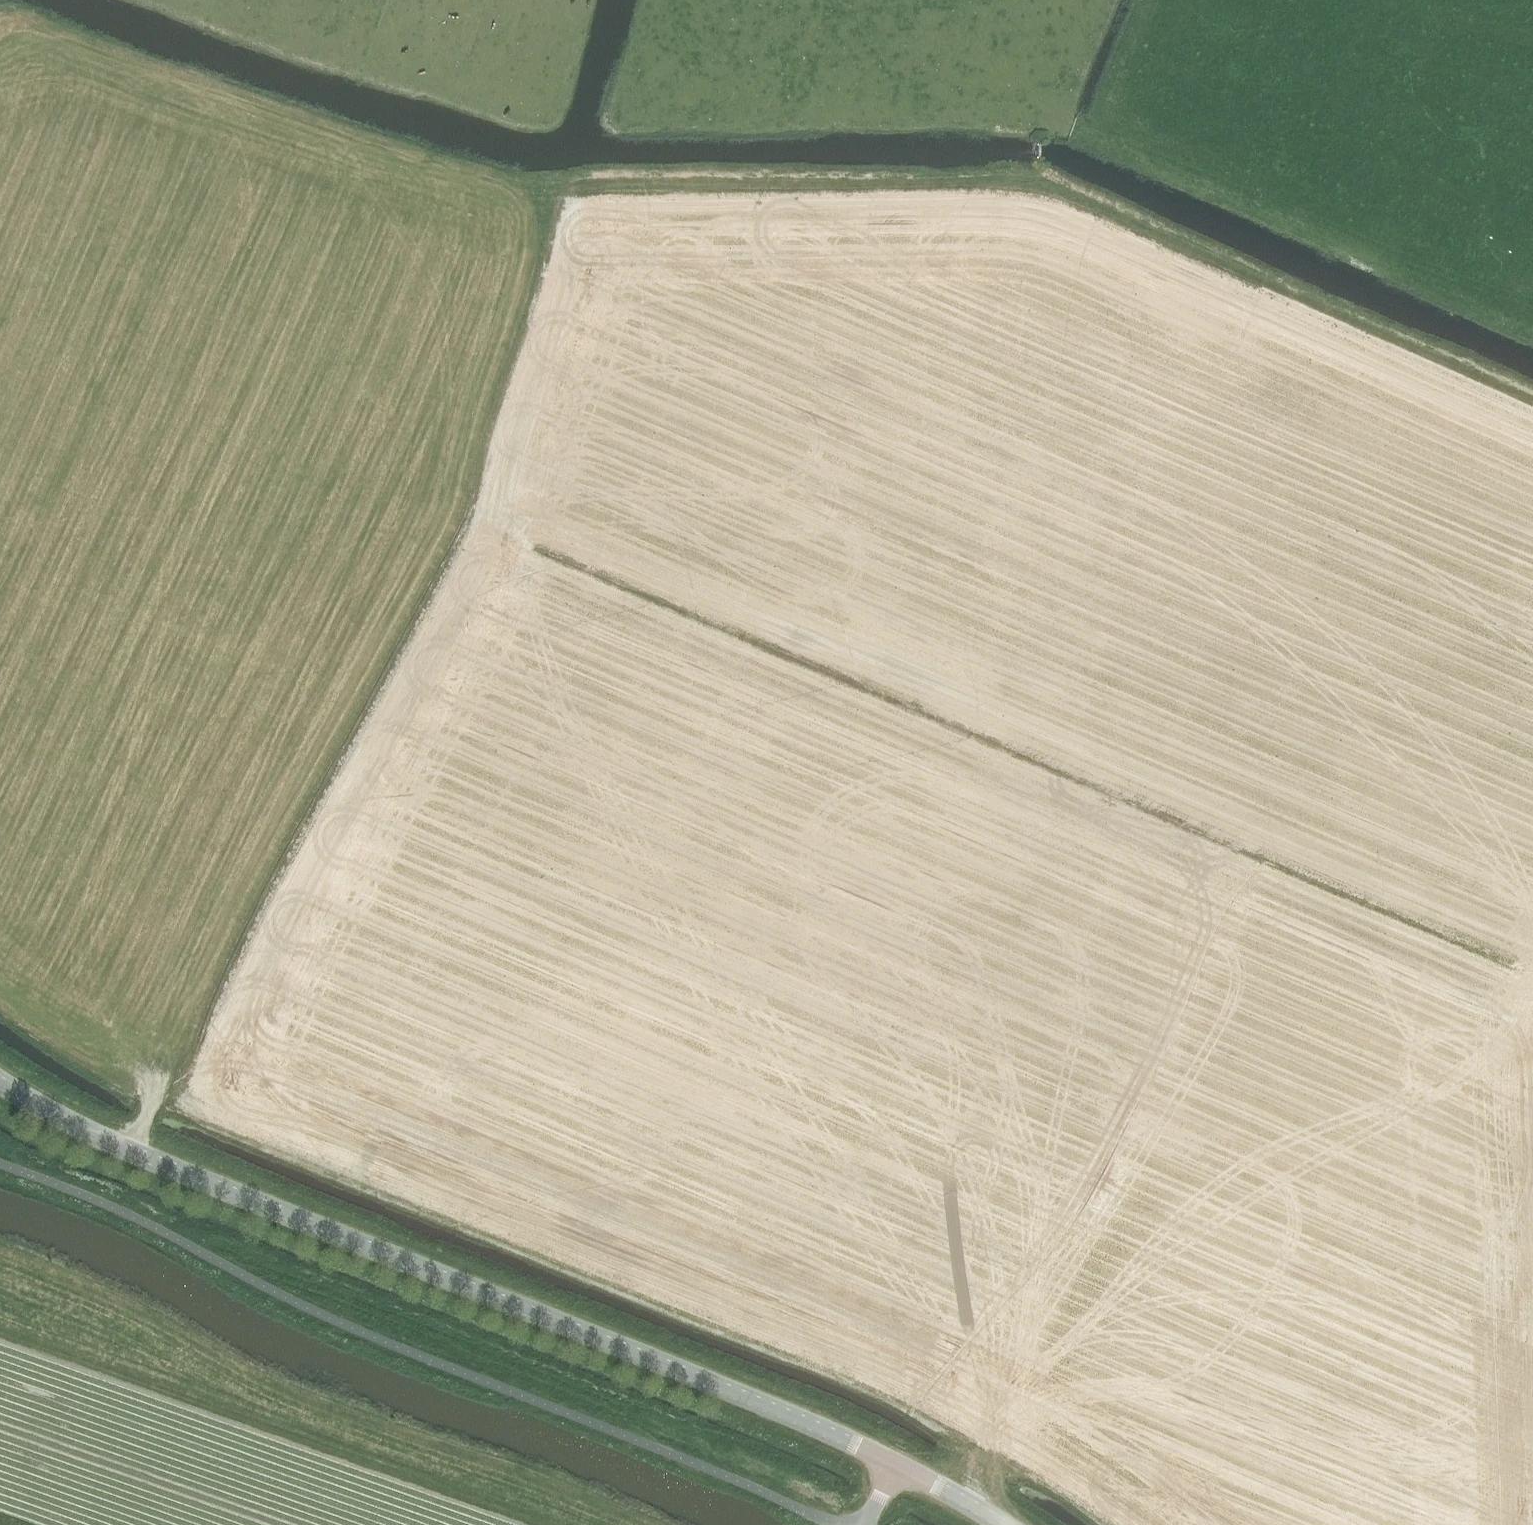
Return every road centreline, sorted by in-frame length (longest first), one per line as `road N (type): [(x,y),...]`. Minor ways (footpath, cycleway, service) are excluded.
road 1 (tertiary): [(1004,1524),(817,1428),(148,1157),(0,1082)]

